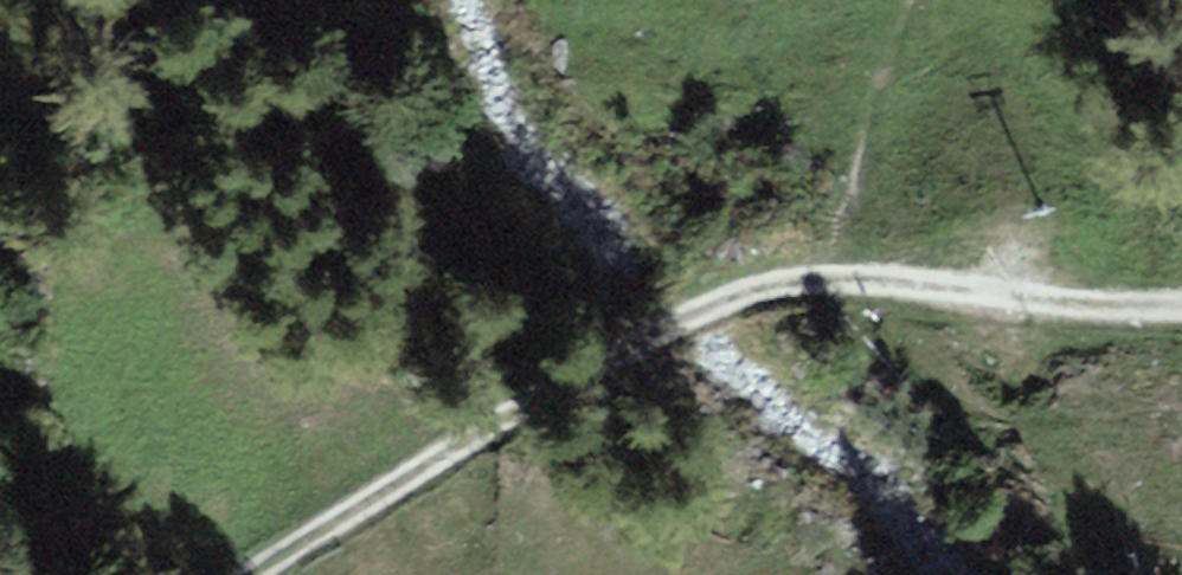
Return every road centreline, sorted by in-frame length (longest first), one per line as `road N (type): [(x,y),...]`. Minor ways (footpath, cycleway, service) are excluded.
road 1 (track): [(820,278),(709,315),(610,367),(266,574)]
road 2 (track): [(1181,306),(1107,314),(820,278)]

